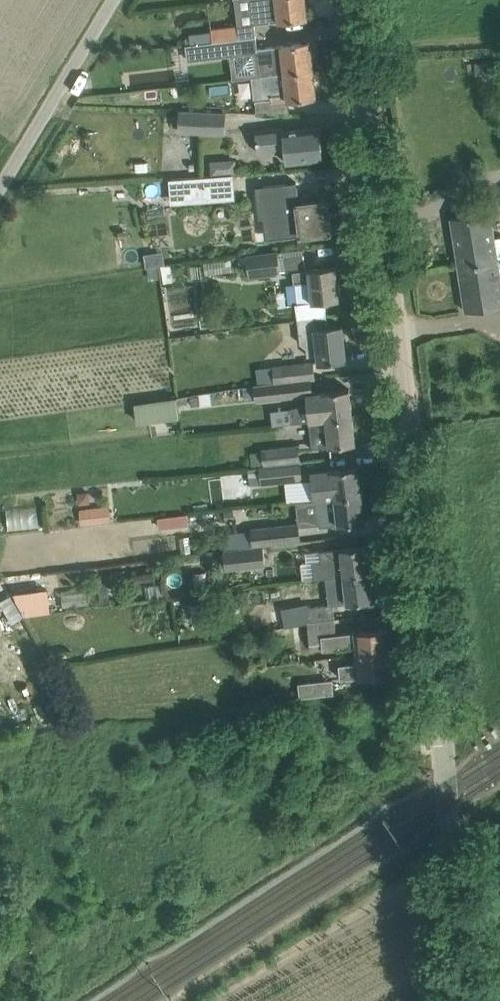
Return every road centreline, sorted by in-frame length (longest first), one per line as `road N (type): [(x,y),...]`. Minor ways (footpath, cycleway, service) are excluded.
road 1 (tertiary): [(468,1000),(357,0)]
road 2 (unclassified): [(0,186),(113,0)]

